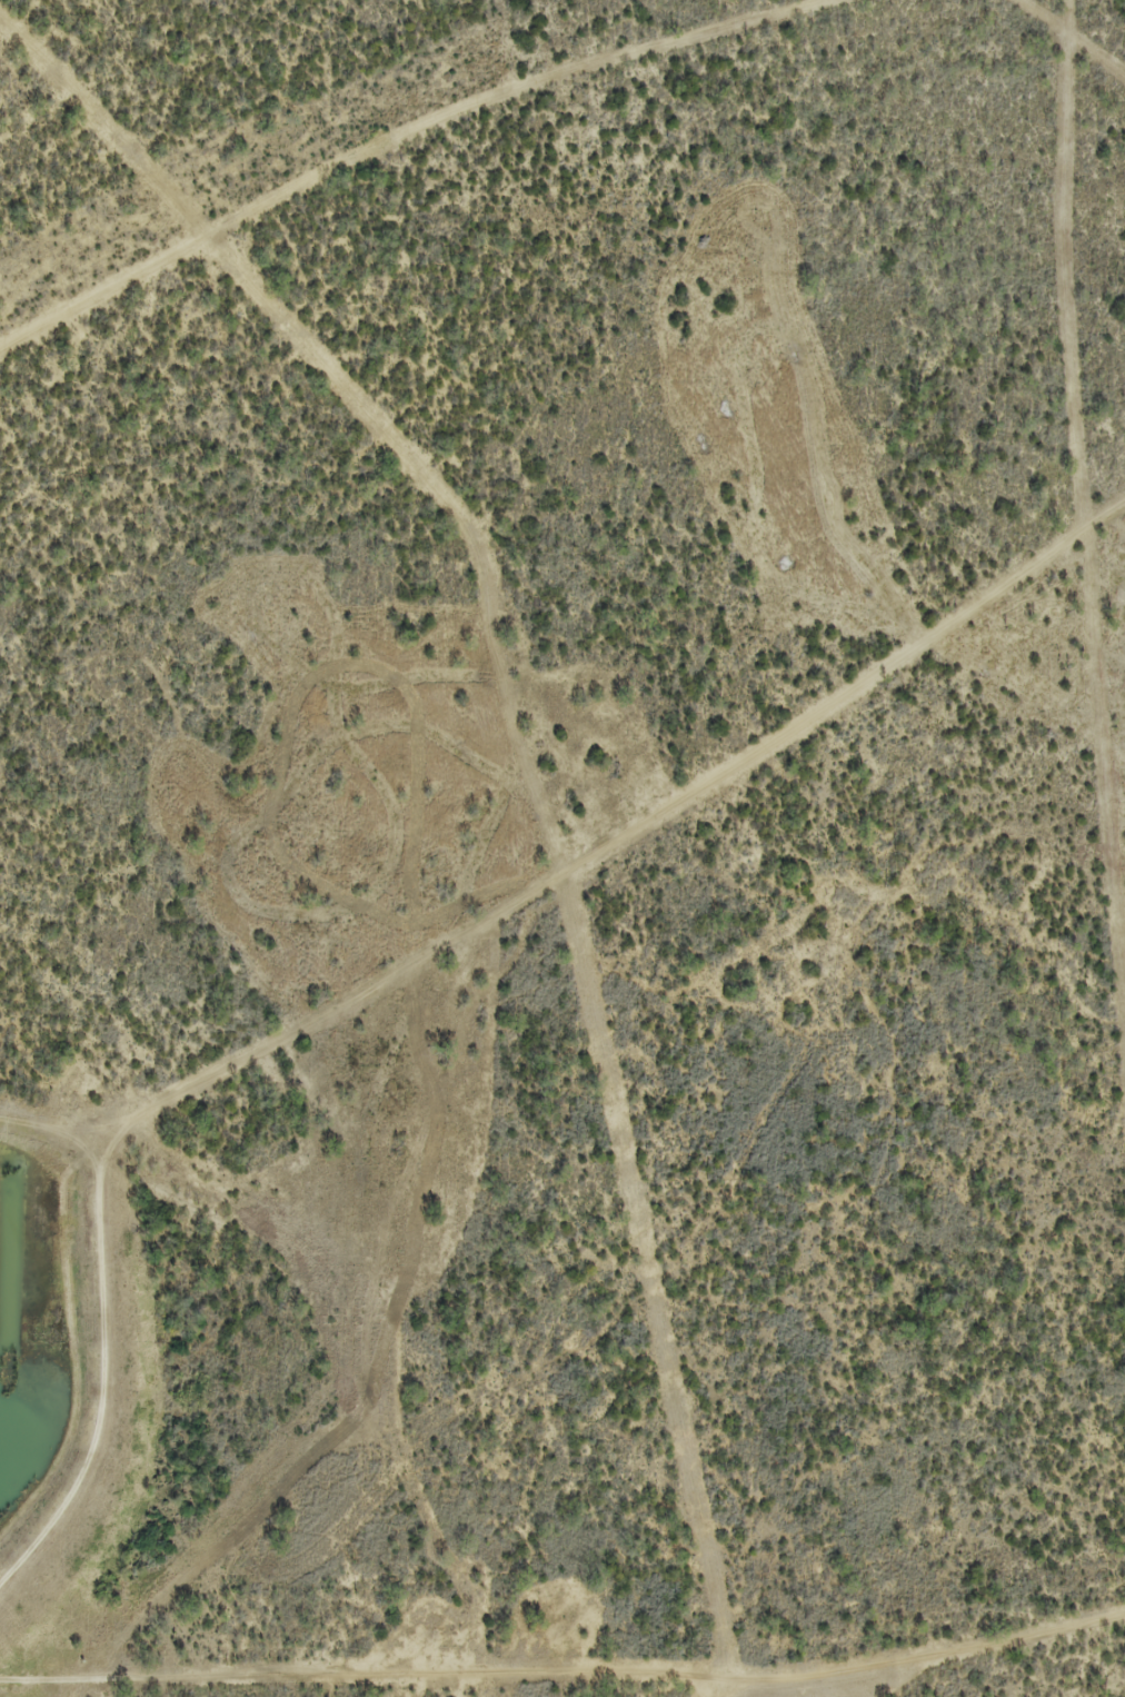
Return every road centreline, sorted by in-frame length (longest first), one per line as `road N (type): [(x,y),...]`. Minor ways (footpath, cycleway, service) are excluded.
road 1 (residential): [(1124,1625),(784,1696)]

